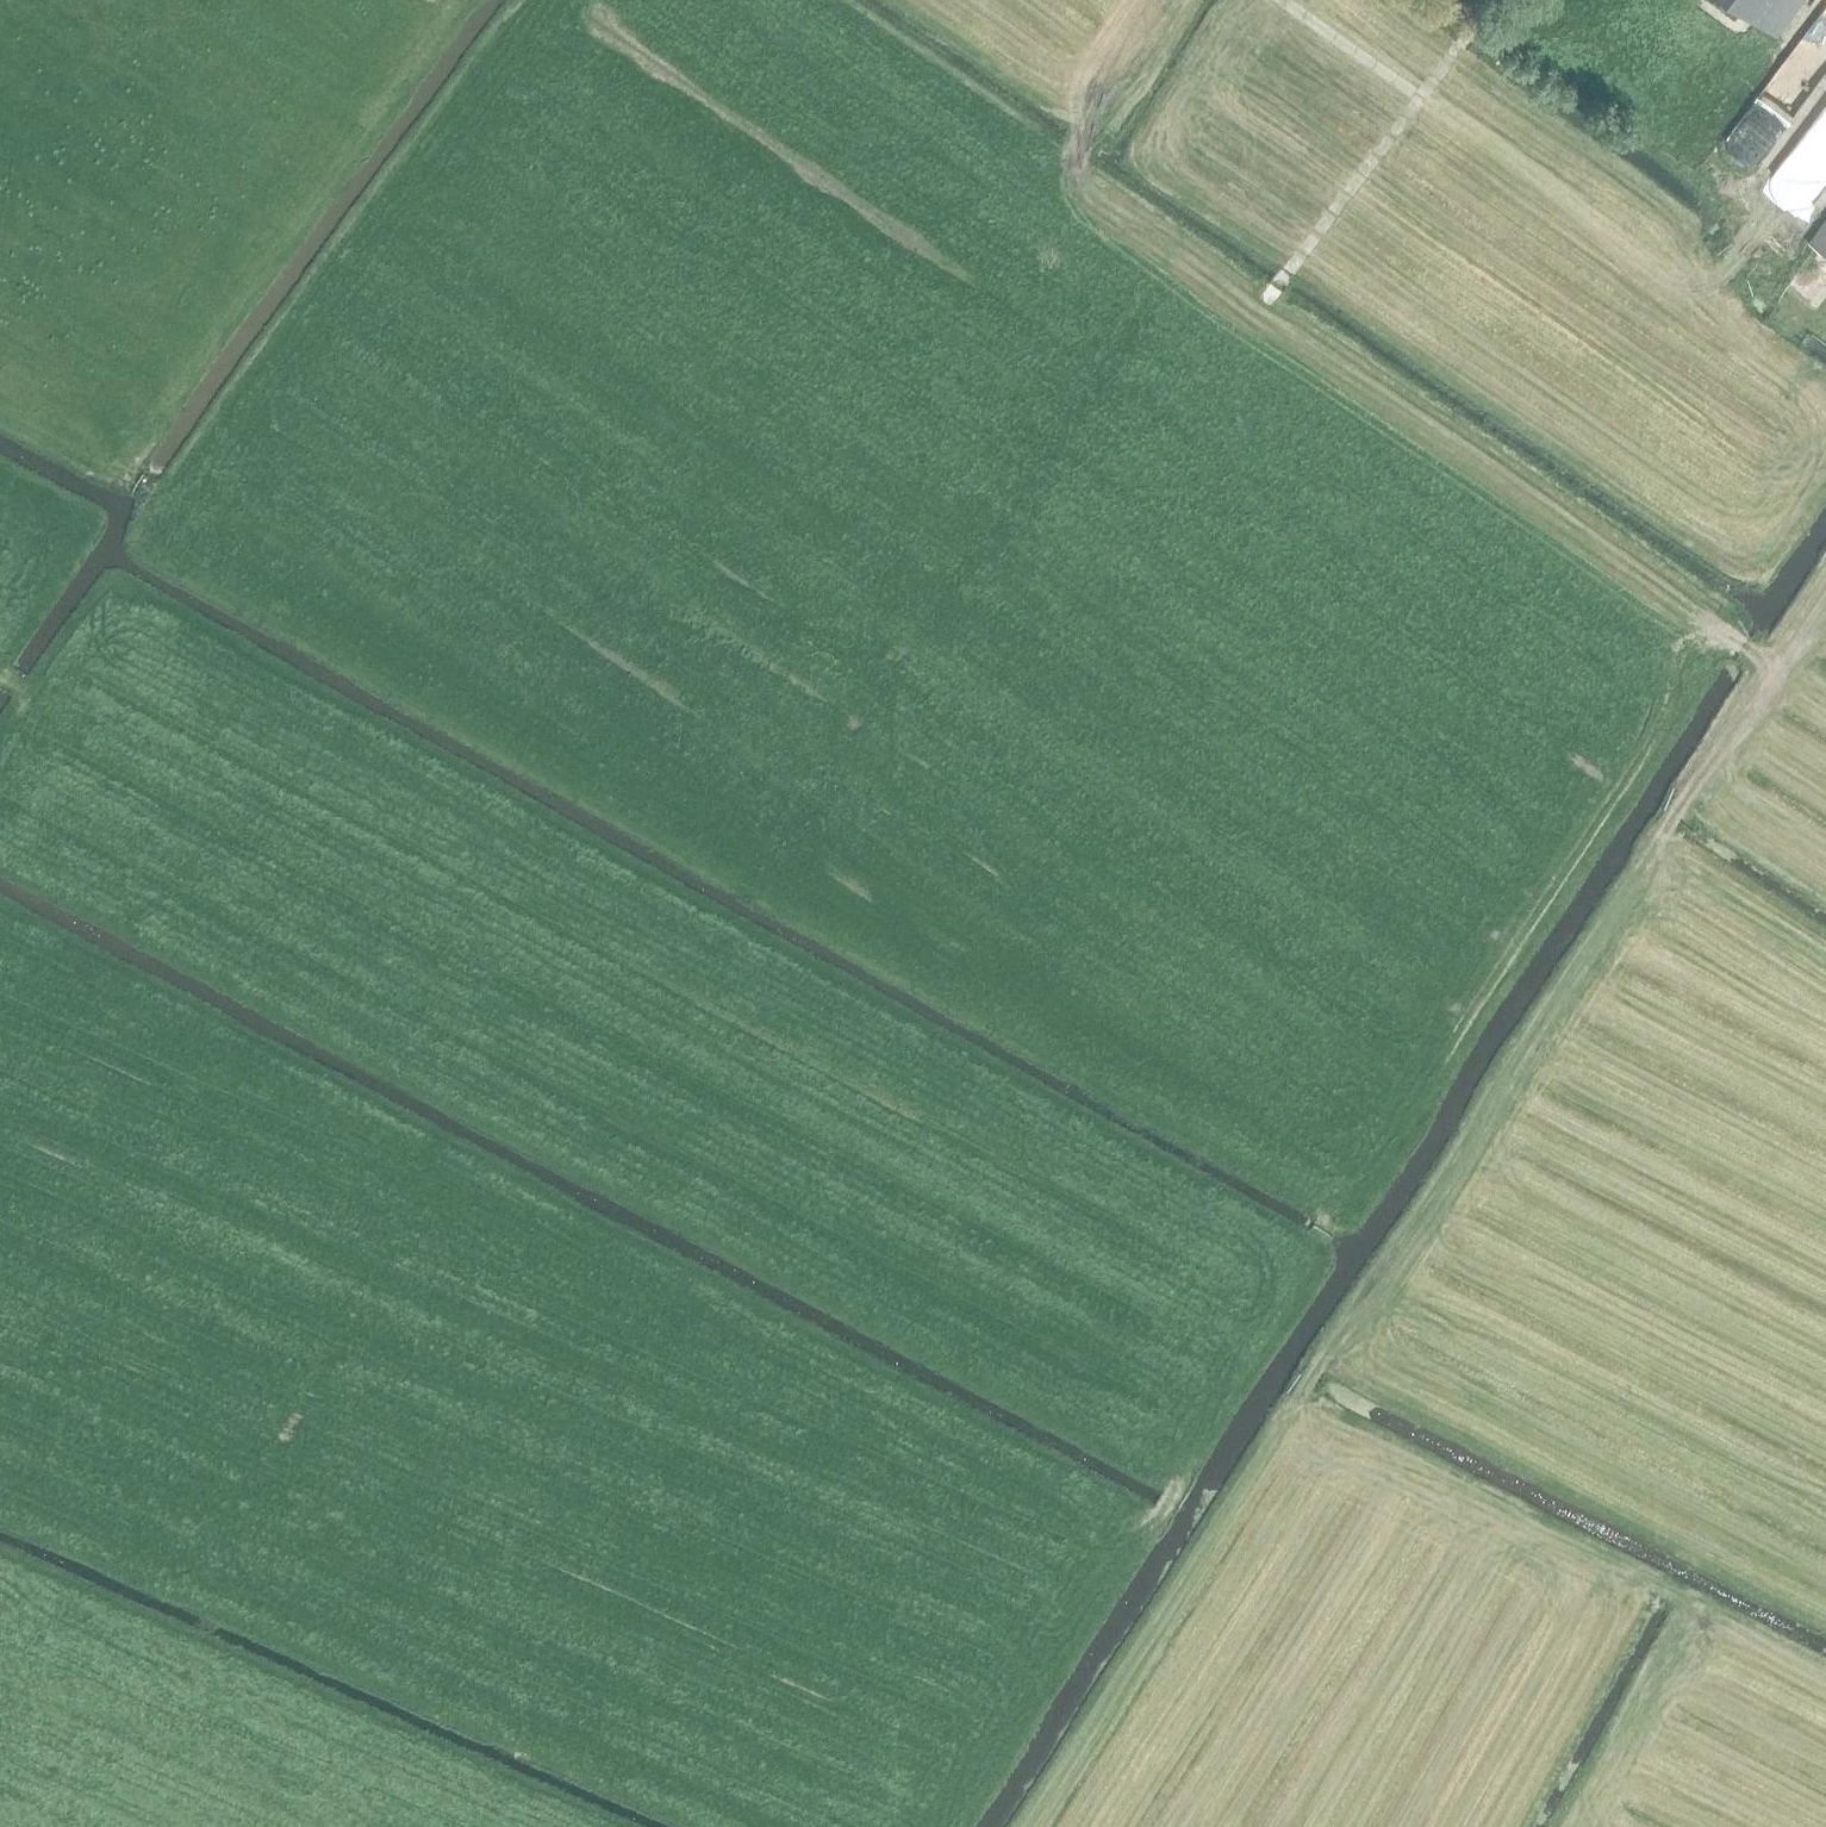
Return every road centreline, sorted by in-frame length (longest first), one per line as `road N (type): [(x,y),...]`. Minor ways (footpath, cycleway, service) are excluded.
road 1 (track): [(1825,588),(1658,849)]

